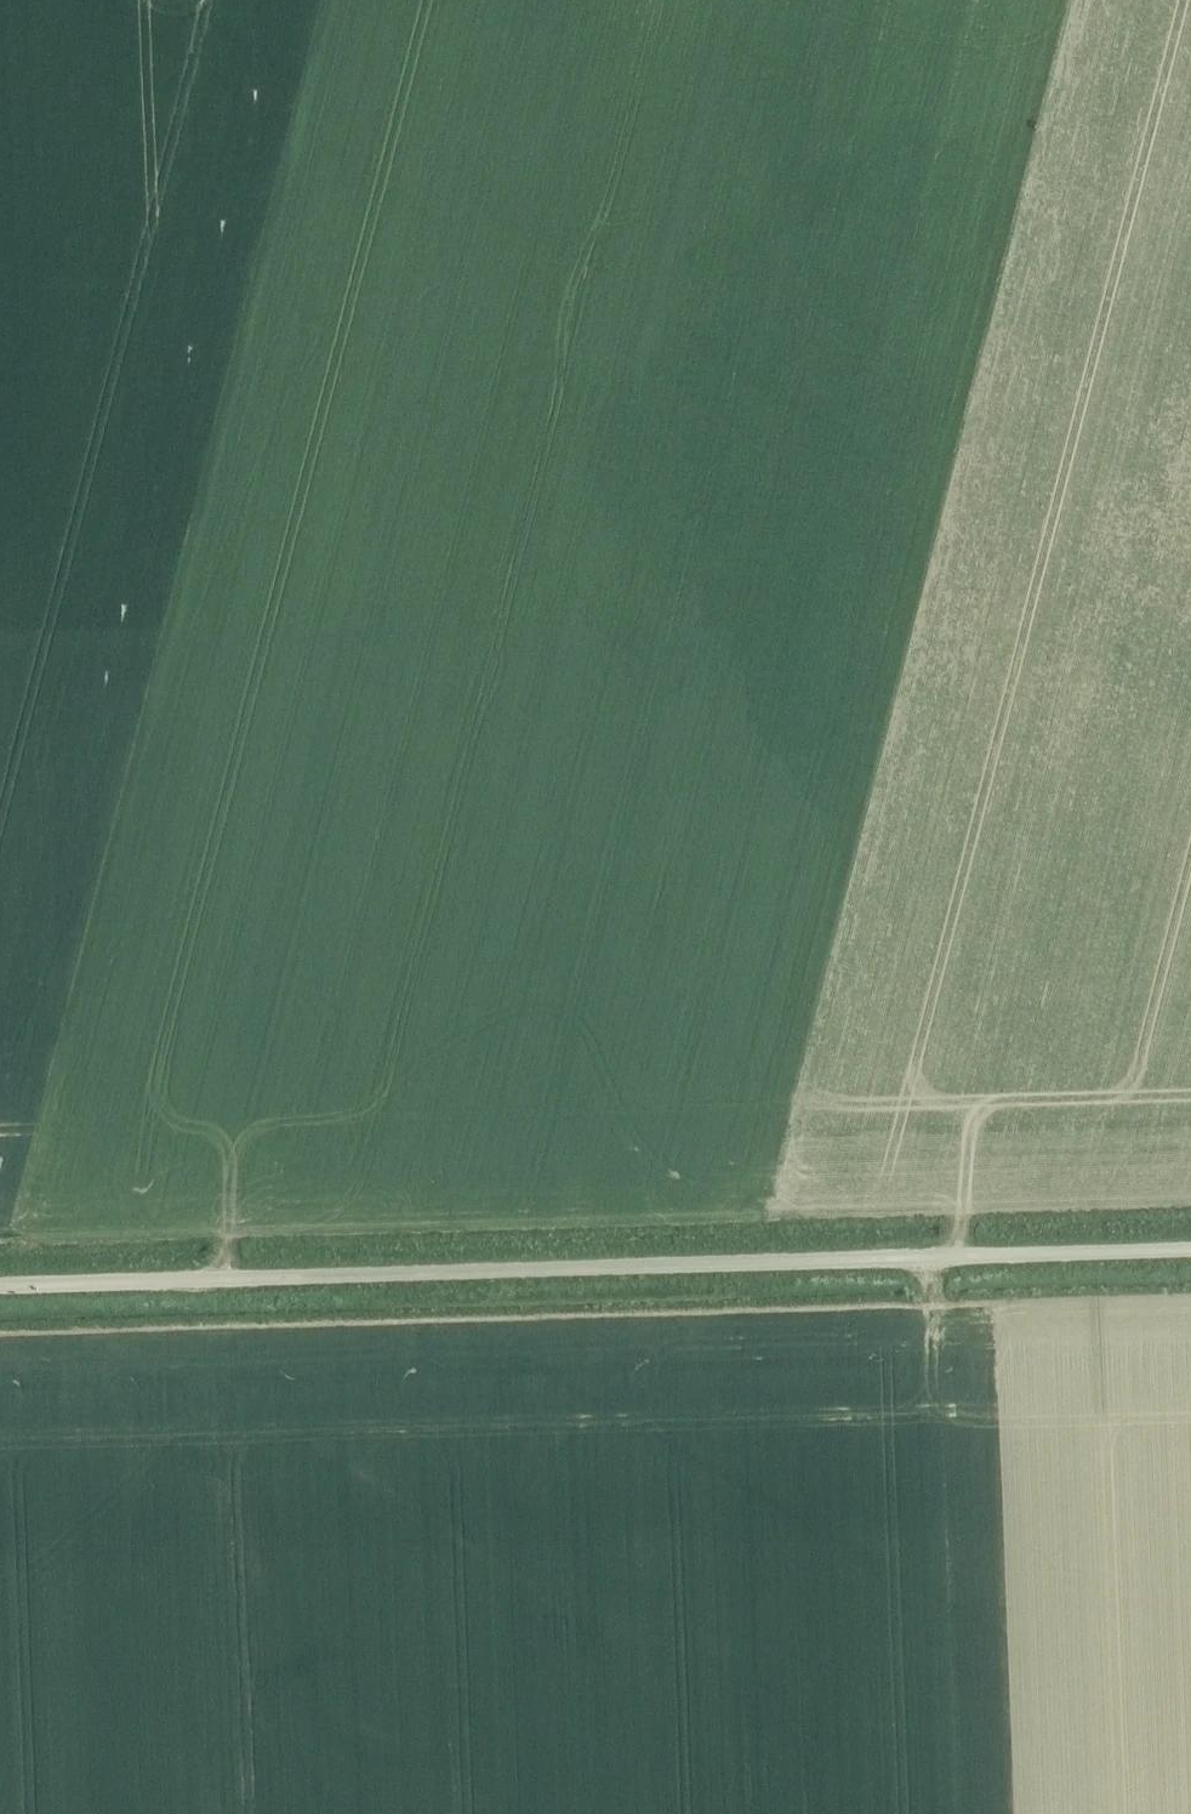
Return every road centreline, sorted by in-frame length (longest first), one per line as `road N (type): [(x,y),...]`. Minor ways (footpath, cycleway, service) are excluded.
road 1 (unclassified): [(0,1285),(1190,1249)]

